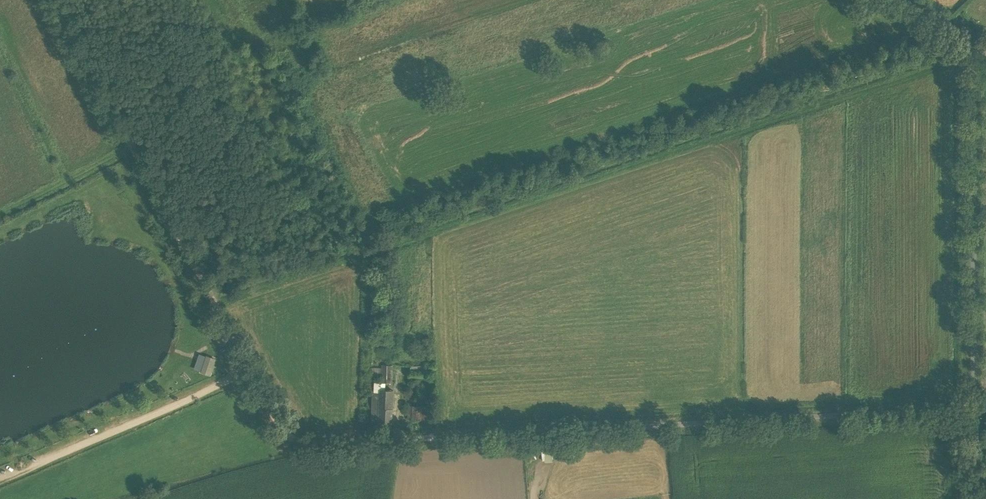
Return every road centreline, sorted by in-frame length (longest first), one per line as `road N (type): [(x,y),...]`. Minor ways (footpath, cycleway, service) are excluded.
road 1 (unclassified): [(359,438),(971,408)]
road 2 (track): [(58,0),(248,371)]
road 3 (unclassified): [(971,408),(971,53)]
road 4 (track): [(248,371),(0,482)]
road 5 (track): [(248,371),(284,433),(359,438)]

